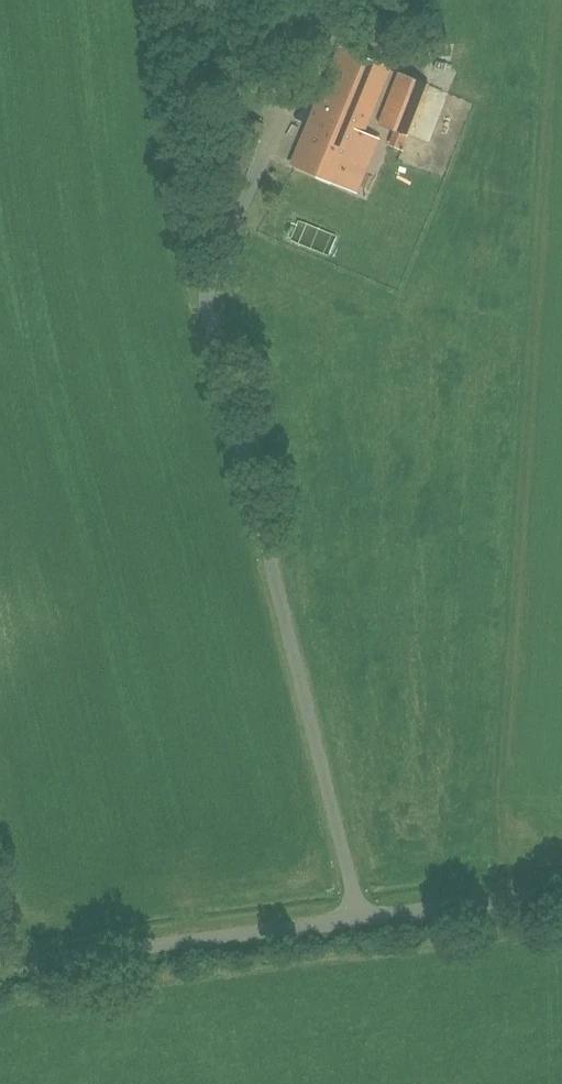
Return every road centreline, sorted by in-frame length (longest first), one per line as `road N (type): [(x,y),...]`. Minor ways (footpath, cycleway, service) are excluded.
road 1 (unclassified): [(357,918),(209,282),(240,184)]
road 2 (unclassified): [(0,963),(357,918)]
road 3 (unclassified): [(357,918),(561,896)]

